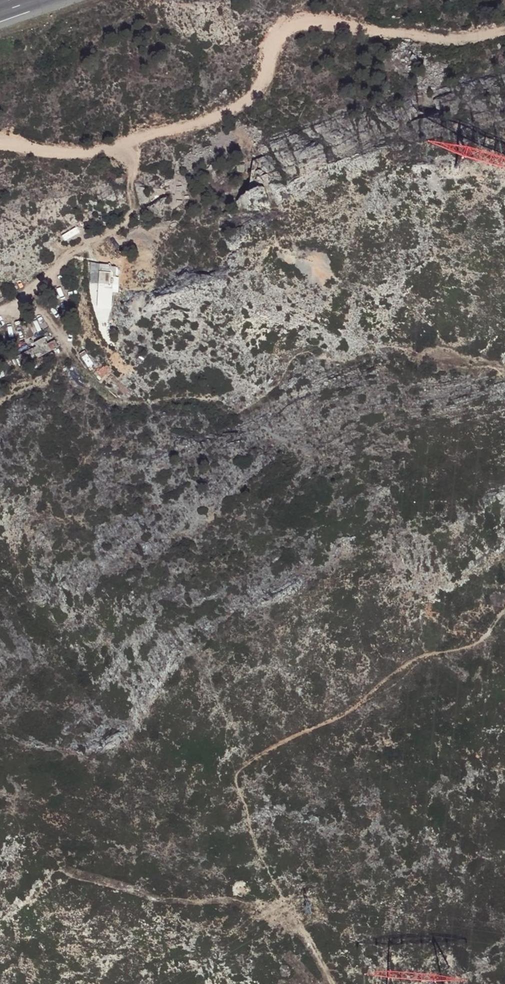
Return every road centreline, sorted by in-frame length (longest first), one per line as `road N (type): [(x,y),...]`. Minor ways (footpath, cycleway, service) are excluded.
road 1 (track): [(504,31),(449,42),(294,25),(280,33),(260,89),(212,120),(89,154),(0,144)]

